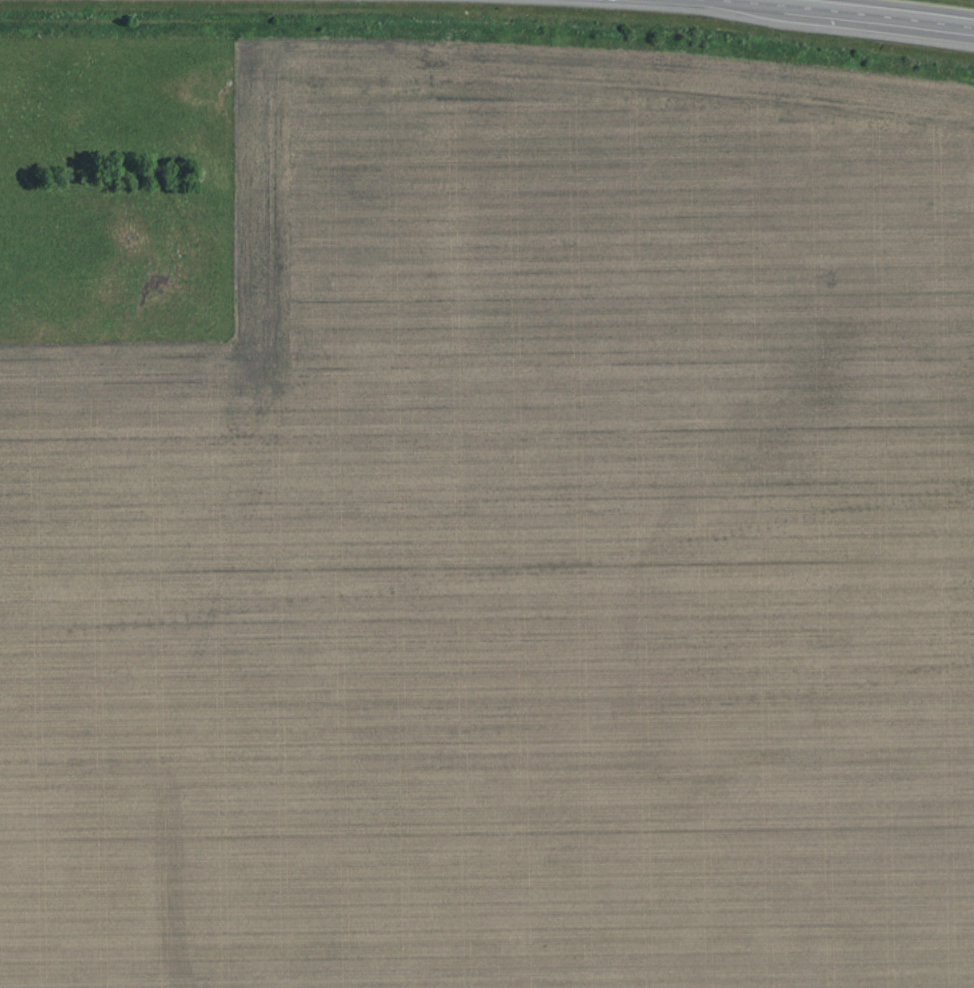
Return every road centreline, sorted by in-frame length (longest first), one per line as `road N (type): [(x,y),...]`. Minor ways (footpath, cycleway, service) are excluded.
road 1 (trunk): [(711,0),(973,28)]

